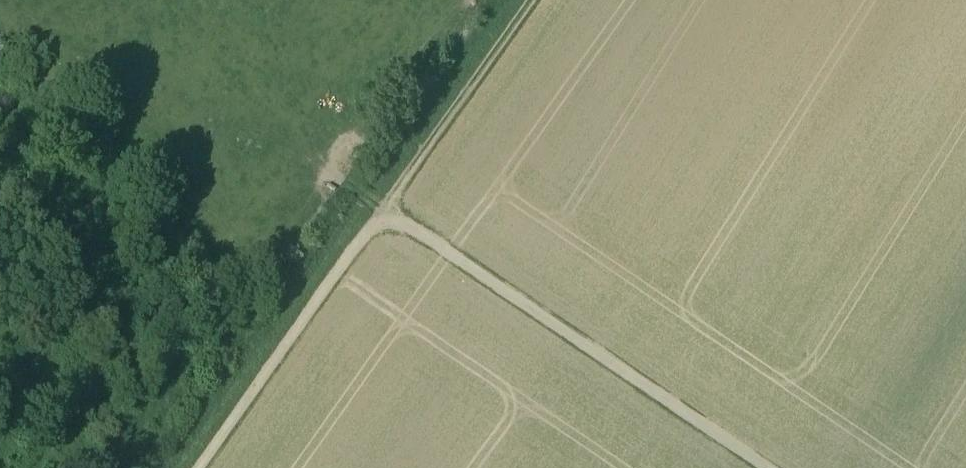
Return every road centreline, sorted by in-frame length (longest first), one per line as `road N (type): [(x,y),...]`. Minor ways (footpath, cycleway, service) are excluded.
road 1 (track): [(761,467),(383,212),(208,467)]
road 2 (track): [(383,212),(533,0)]

